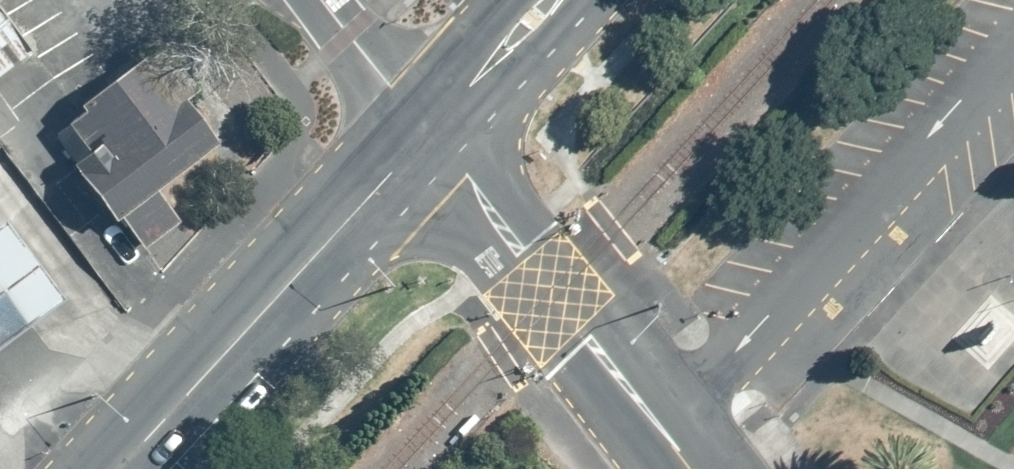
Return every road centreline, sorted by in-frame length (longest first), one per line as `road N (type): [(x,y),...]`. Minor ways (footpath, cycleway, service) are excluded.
road 1 (residential): [(1013,37),(664,429)]
road 2 (secondary): [(118,468),(426,131)]
road 3 (residential): [(426,131),(664,429)]
road 4 (secondary): [(426,131),(547,0)]
road 5 (residential): [(327,0),(426,131)]

